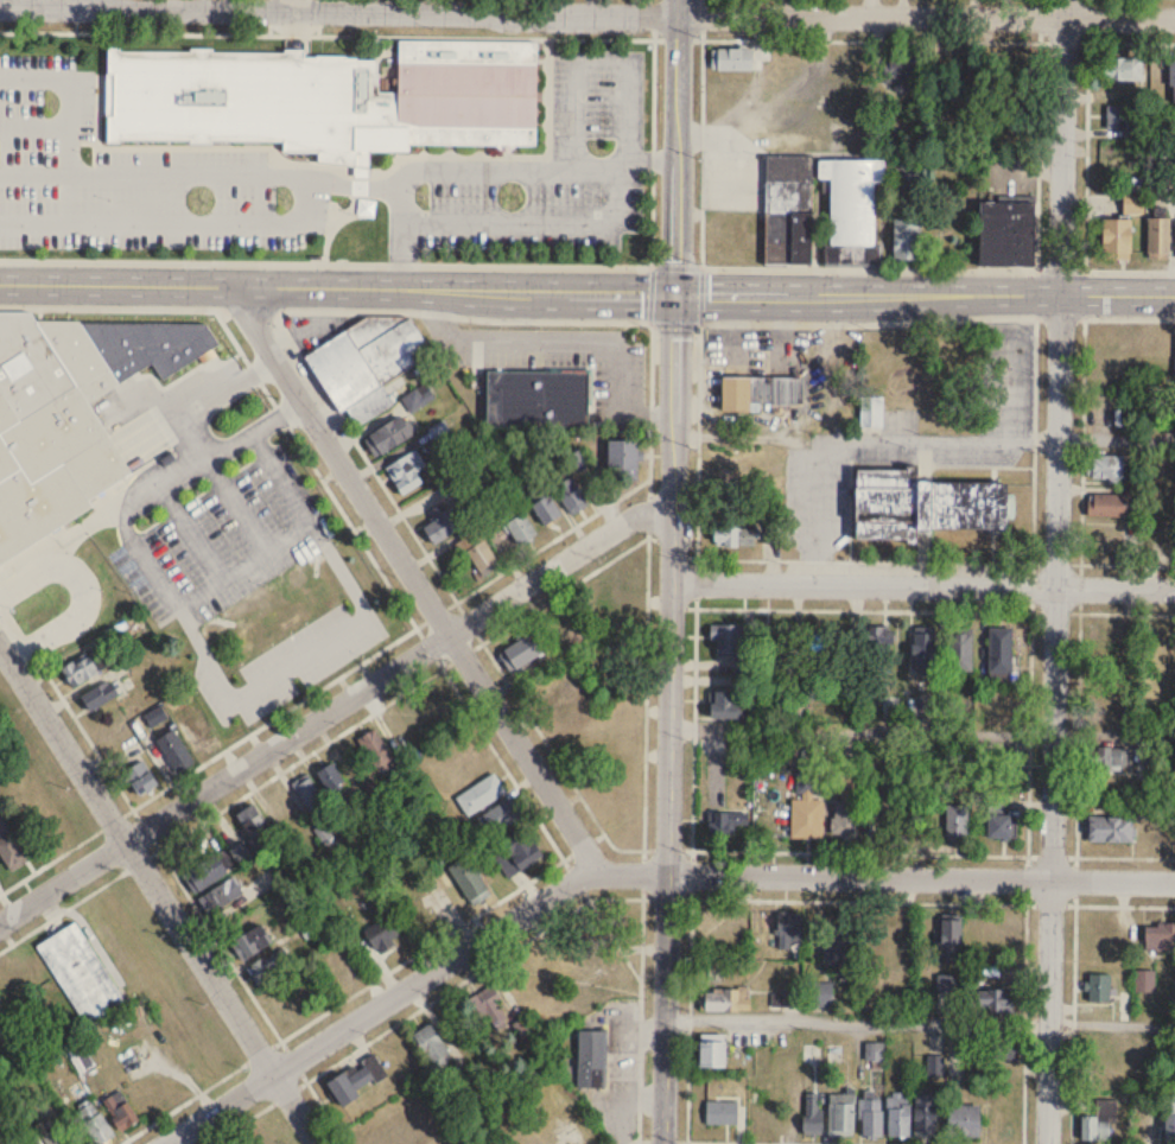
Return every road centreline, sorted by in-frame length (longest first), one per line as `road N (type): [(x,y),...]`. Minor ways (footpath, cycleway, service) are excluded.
road 1 (residential): [(0,6),(1174,18)]
road 2 (residential): [(1065,0),(1047,1143)]
road 3 (residential): [(675,293),(663,1143)]
road 4 (residential): [(0,921),(635,515),(673,513)]
road 5 (residential): [(235,287),(596,870)]
road 6 (secondary): [(0,283),(675,293)]
road 7 (residential): [(0,643),(318,1143)]
road 8 (residential): [(164,1143),(576,878),(596,870),(667,872)]
road 9 (residential): [(667,872),(1174,880)]
road 10 (residential): [(673,581),(1174,589)]
road 11 (secondary): [(675,293),(1174,294)]
road 12 (residential): [(678,0),(675,293)]

